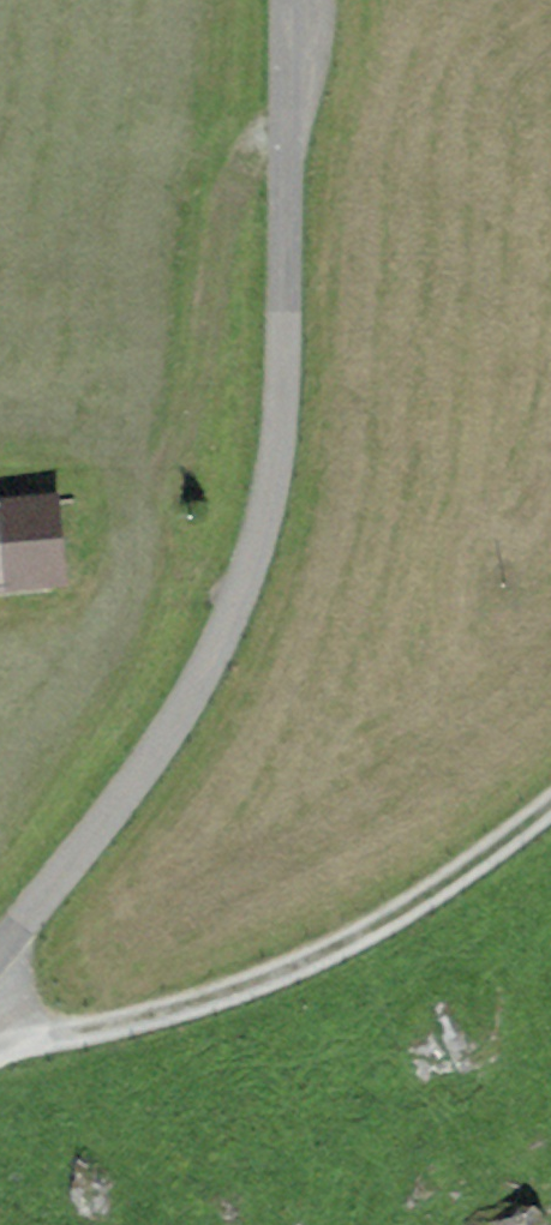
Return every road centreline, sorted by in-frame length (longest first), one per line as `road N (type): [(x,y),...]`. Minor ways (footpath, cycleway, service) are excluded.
road 1 (unclassified): [(283,0),(282,367),(270,491),(254,552),(183,706),(140,773),(0,943)]
road 2 (track): [(550,799),(417,906),(245,986),(0,1049)]
road 3 (track): [(99,539),(171,436),(219,225),(282,111)]

